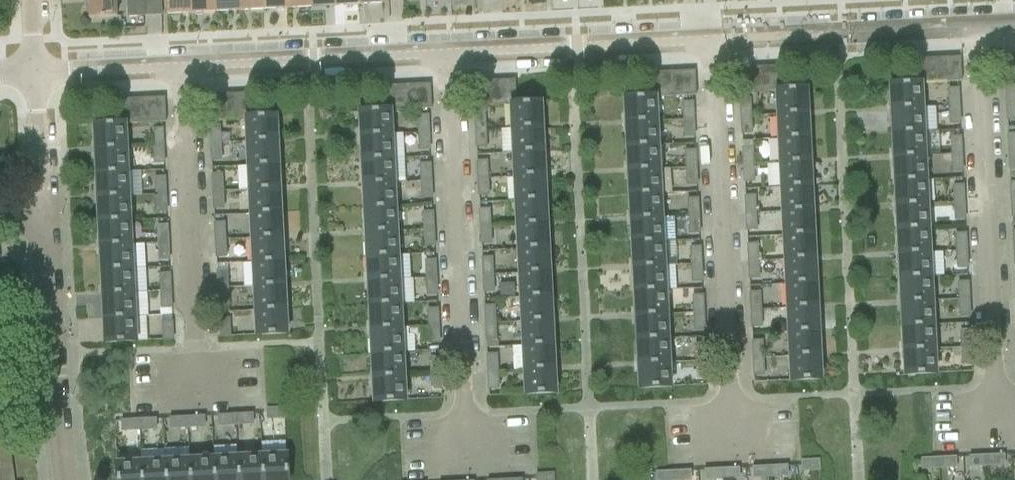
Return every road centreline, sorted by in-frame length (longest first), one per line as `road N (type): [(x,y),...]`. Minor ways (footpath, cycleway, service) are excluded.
road 1 (residential): [(465,451),(447,52)]
road 2 (residential): [(996,421),(976,25)]
road 3 (residential): [(728,433),(712,38)]
road 4 (residential): [(194,382),(184,64)]
road 5 (tertiary): [(447,52),(712,38)]
road 6 (tertiary): [(712,38),(976,25)]
road 7 (tertiary): [(184,64),(447,52)]
road 8 (residential): [(47,222),(65,479)]
road 9 (residential): [(38,73),(47,222)]
road 10 (tertiary): [(38,73),(184,64)]

